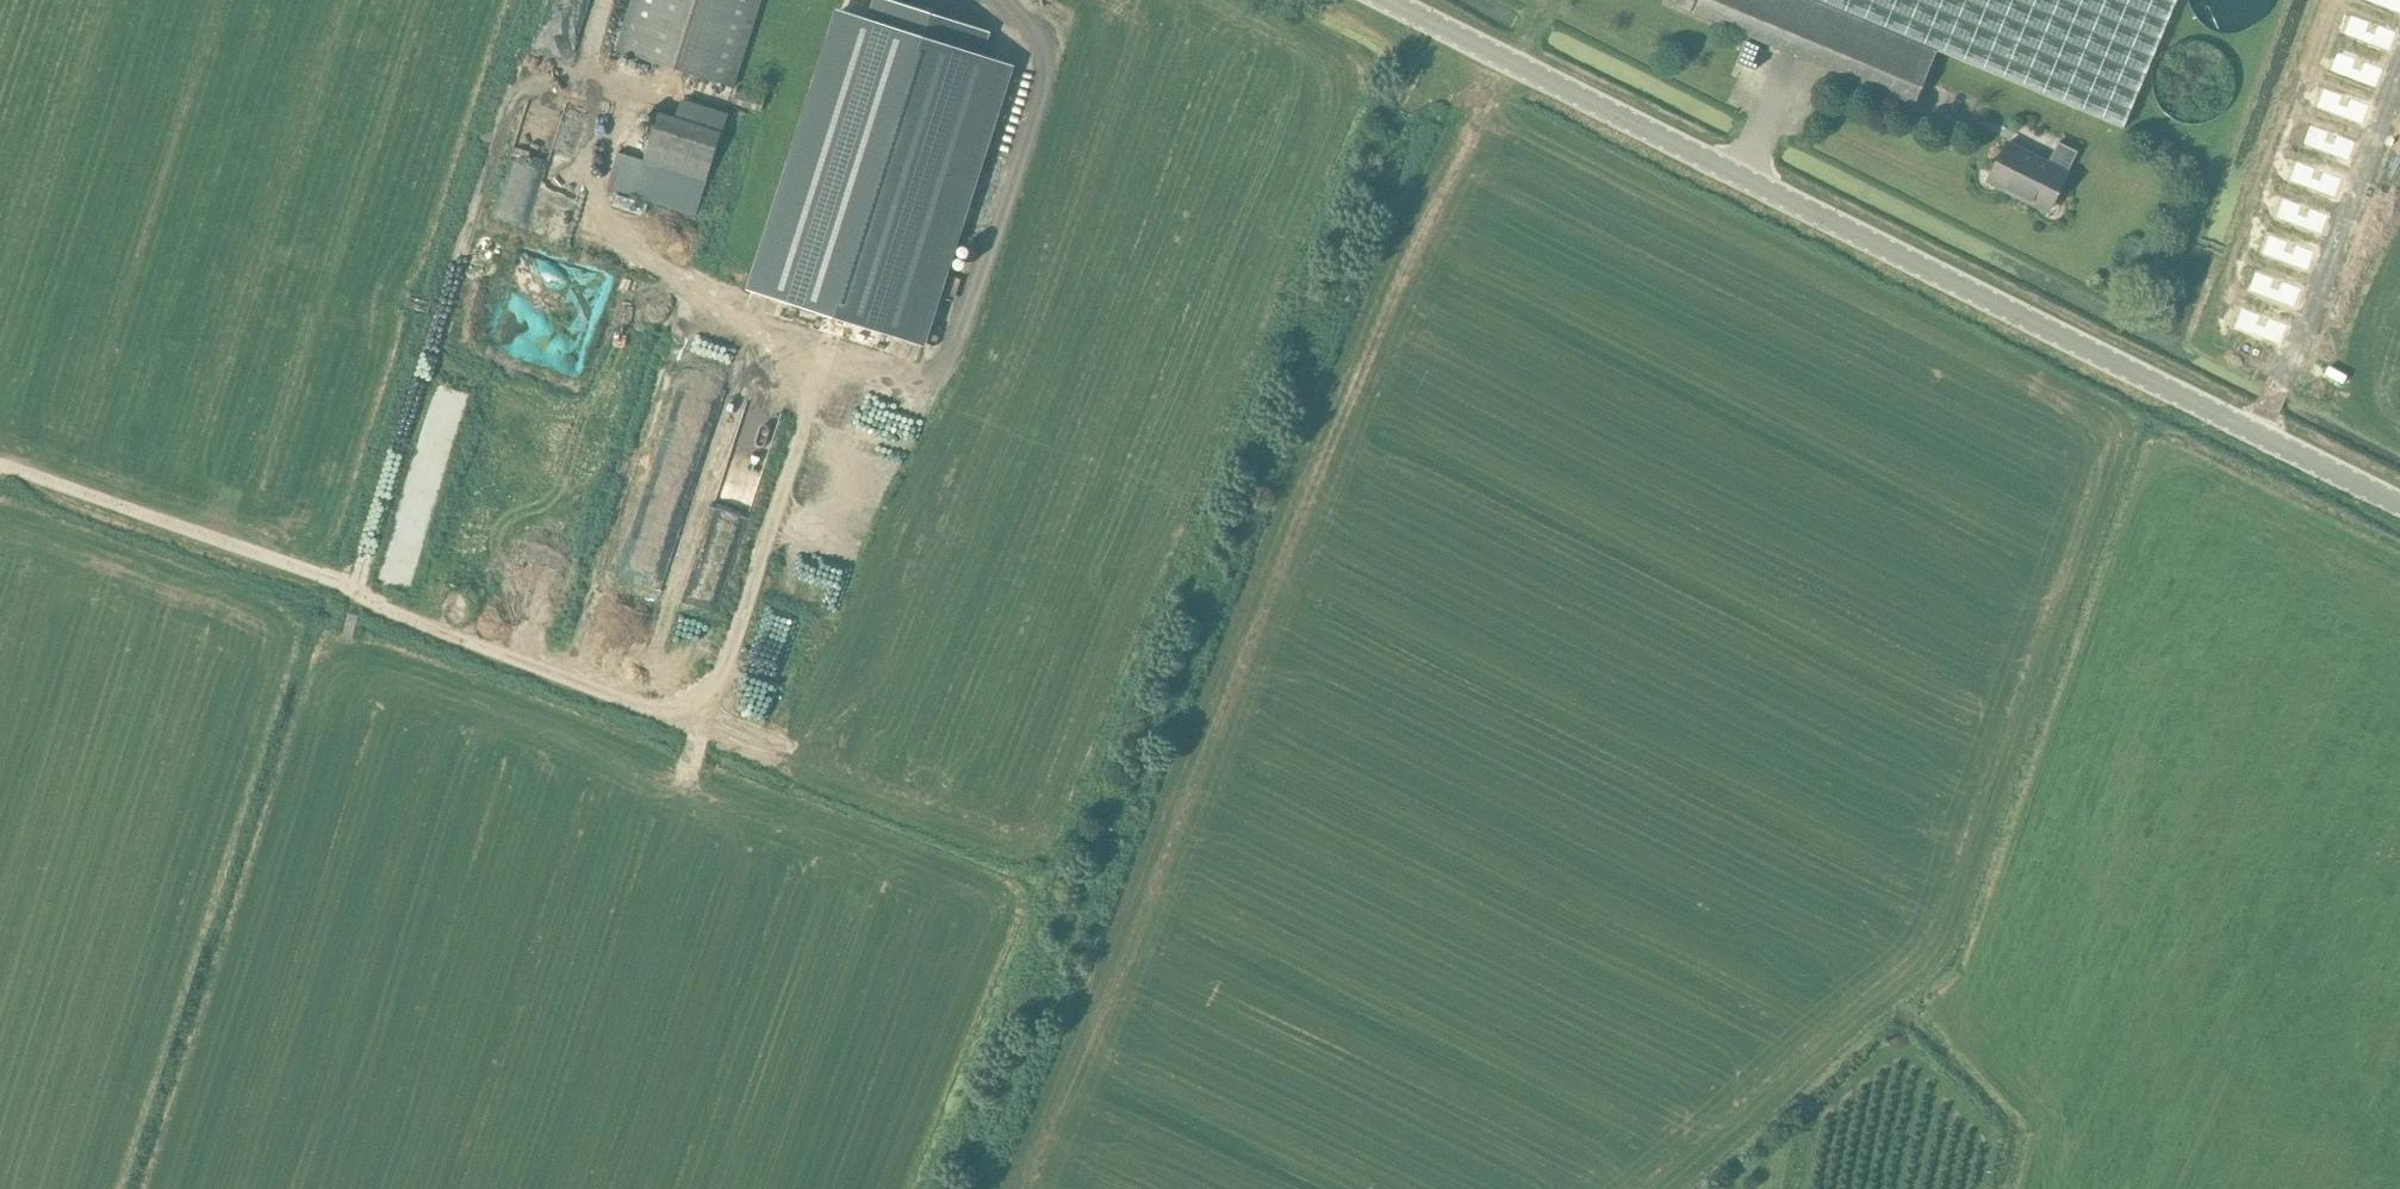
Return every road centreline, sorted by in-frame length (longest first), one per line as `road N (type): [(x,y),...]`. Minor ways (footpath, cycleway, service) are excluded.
road 1 (unclassified): [(2399,503),(1384,0)]

